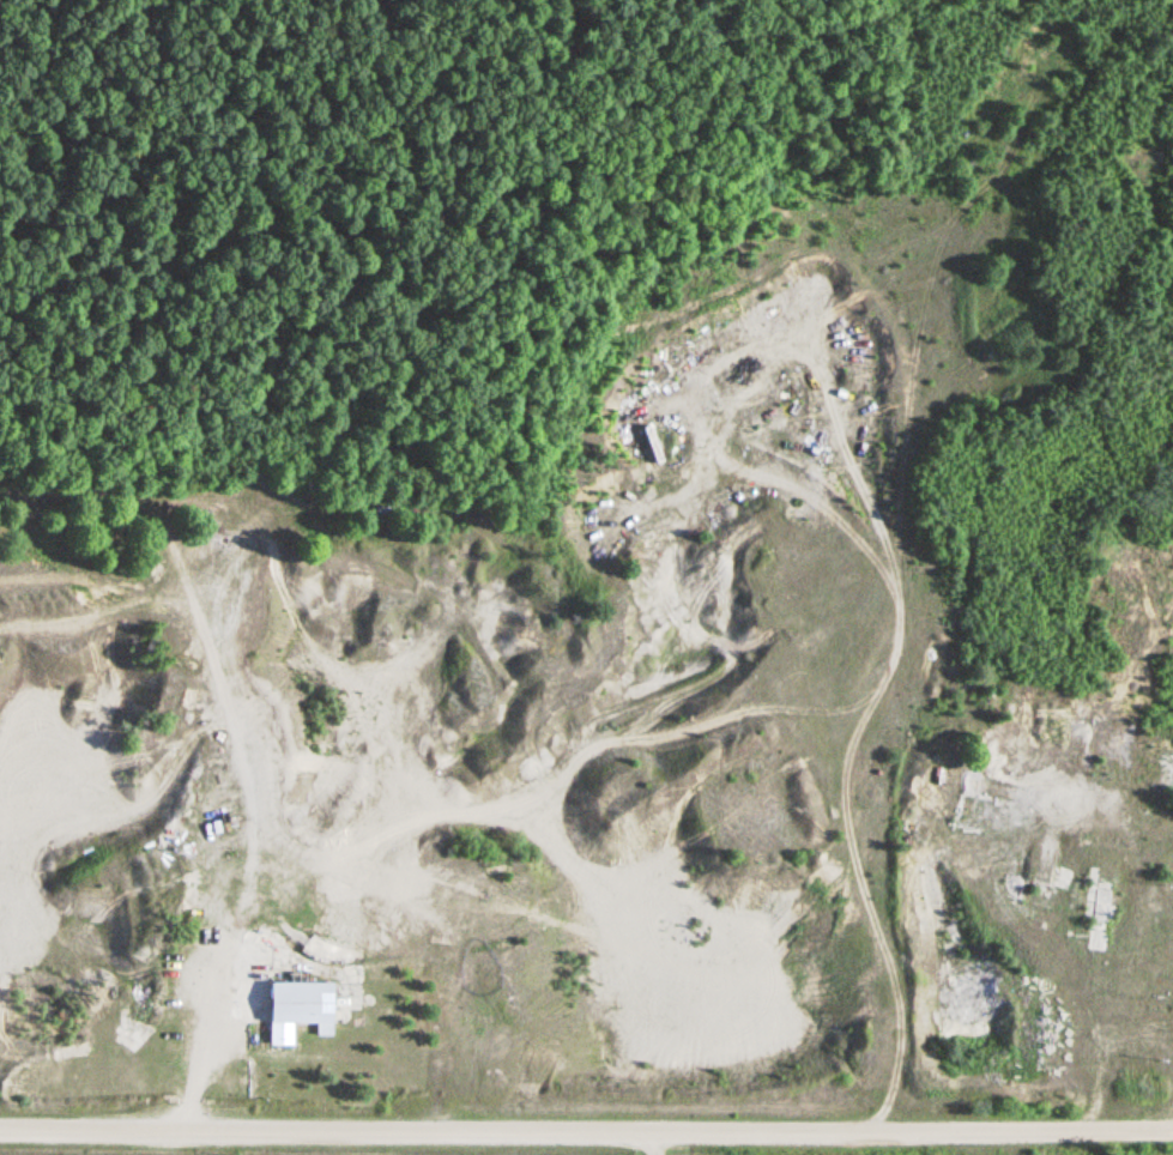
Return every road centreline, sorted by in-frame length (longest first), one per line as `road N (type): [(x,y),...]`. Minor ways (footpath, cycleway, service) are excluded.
road 1 (residential): [(0,1125),(1172,1131)]

